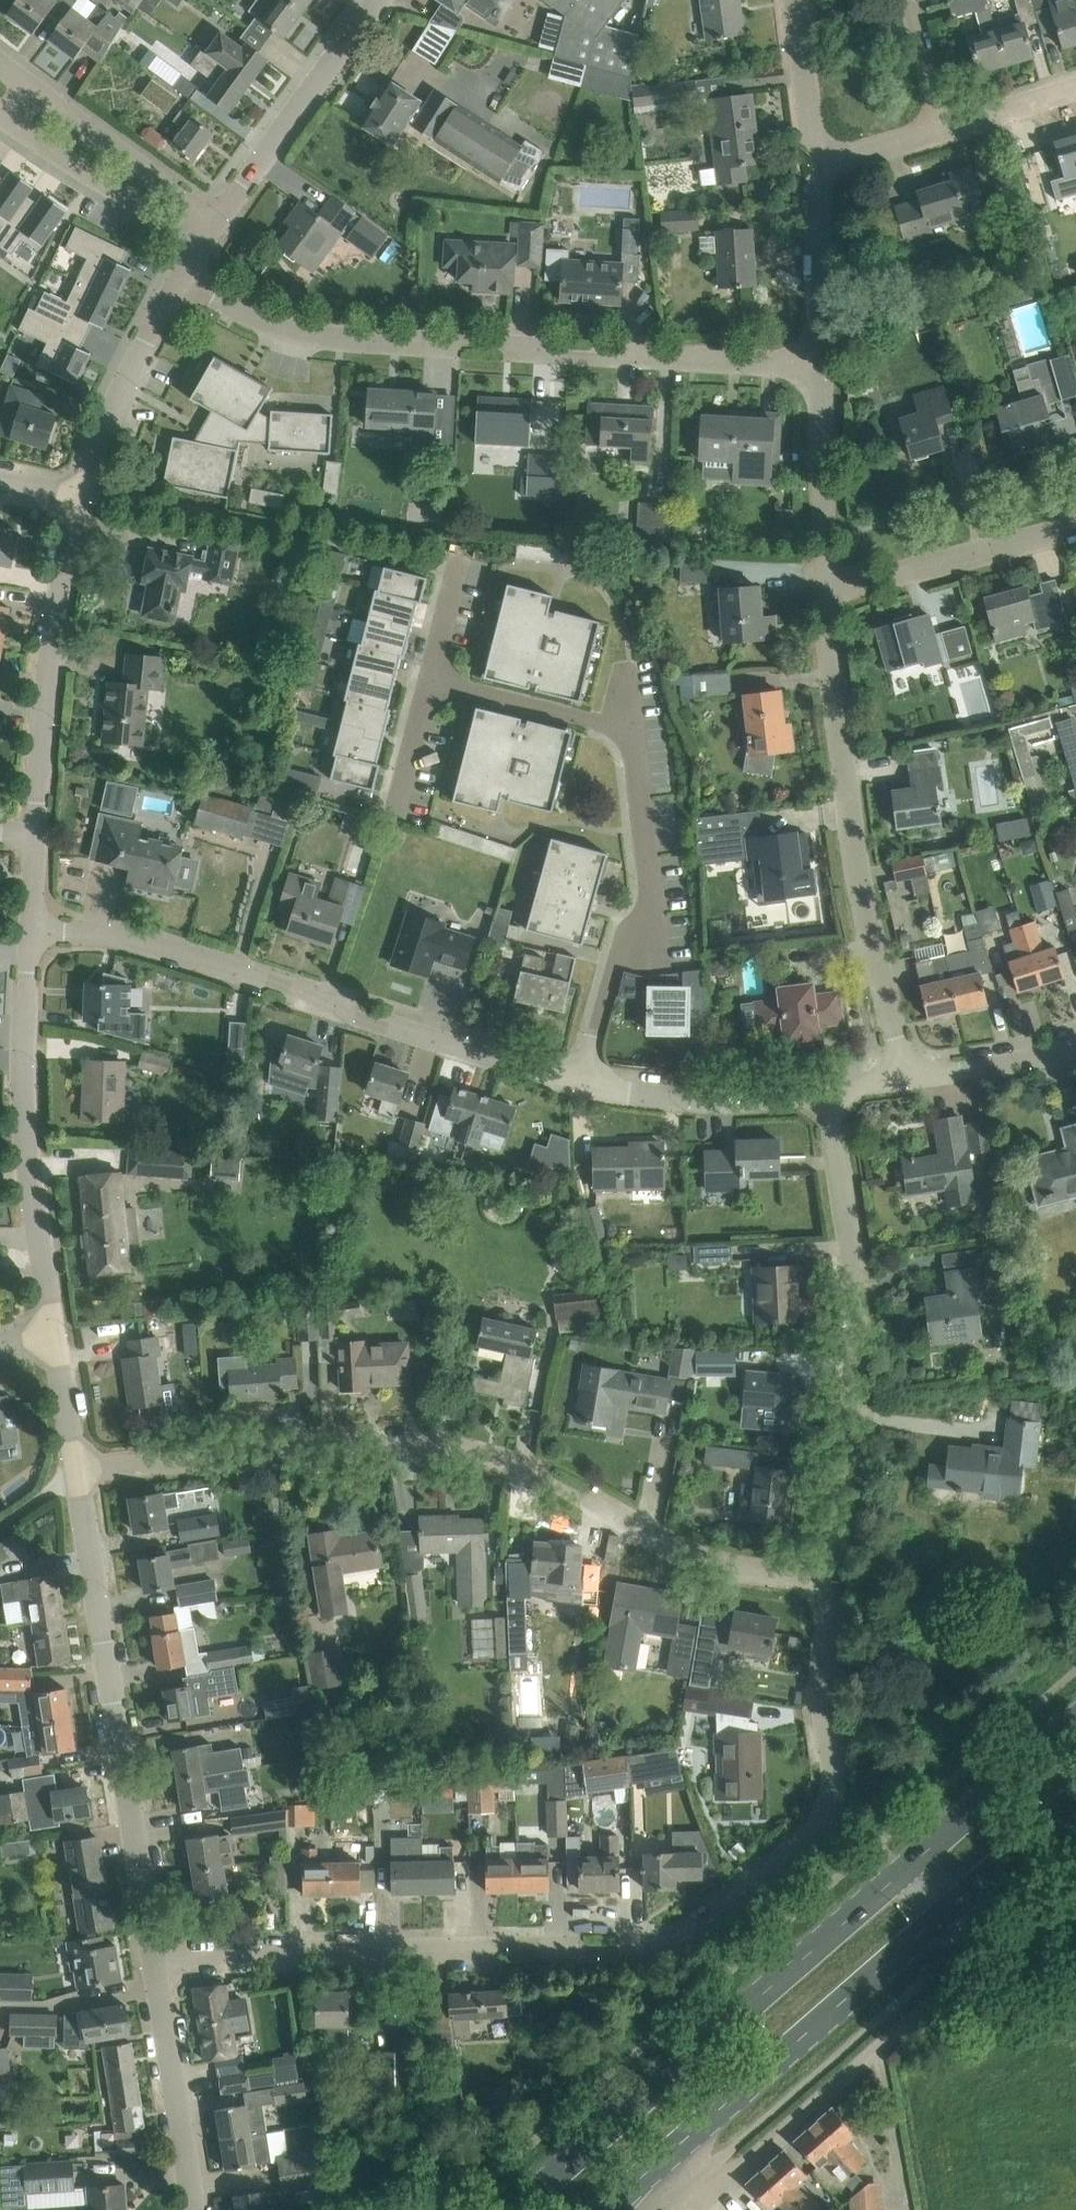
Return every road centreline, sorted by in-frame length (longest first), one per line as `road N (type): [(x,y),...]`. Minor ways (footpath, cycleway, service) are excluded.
road 1 (residential): [(156,1956),(649,1947),(692,1934),(827,1814),(833,1767),(823,1680),(831,1579)]
road 2 (residential): [(831,1579),(730,1566),(504,1464),(449,1449),(392,1444),(77,1472)]
road 3 (residential): [(820,365),(345,337),(277,324),(181,279)]
road 4 (residential): [(30,930),(140,939),(584,1083)]
road 5 (primary): [(906,1870),(514,2209)]
road 6 (residential): [(831,1579),(858,1342),(827,1092)]
road 7 (tertiary): [(156,1956),(77,1472)]
road 8 (residential): [(903,1075),(858,871),(825,595)]
road 9 (residential): [(654,2169),(684,2192),(706,2196),(989,1953)]
road 10 (tertiary): [(55,1334),(26,1146),(30,930)]
road 11 (primary): [(654,2169),(945,1908)]
road 12 (residential): [(584,1083),(621,940),(653,923),(633,731)]
road 13 (tertiary): [(35,836),(50,650),(83,494)]
road 14 (tertiary): [(215,220),(378,0)]
road 15 (residential): [(825,595),(1075,526)]
road 16 (tertiary): [(194,2209),(156,1956)]
road 17 (residential): [(584,1083),(632,1096),(710,1101),(827,1092)]
road 18 (tertiary): [(83,494),(130,367),(181,279)]
road 19 (residential): [(825,595),(820,365)]
road 20 (primary): [(1075,1721),(906,1870)]
road 21 (residential): [(215,220),(34,90)]
road 22 (residential): [(633,731),(429,681)]
road 23 (residential): [(820,365),(812,166)]
road 24 (residential): [(903,1075),(1029,1060),(1075,1046)]
road 25 (primary): [(945,1908),(1075,1791)]
road 26 (residential): [(812,166),(793,0)]
road 27 (residential): [(8,123),(146,208)]
road 28 (tertiary): [(77,1472),(55,1334)]
road 29 (residential): [(943,127),(1075,88)]
road 30 (residential): [(812,166),(943,127)]
road 31 (residential): [(396,811),(429,681)]
road 32 (residential): [(943,127),(907,0)]

